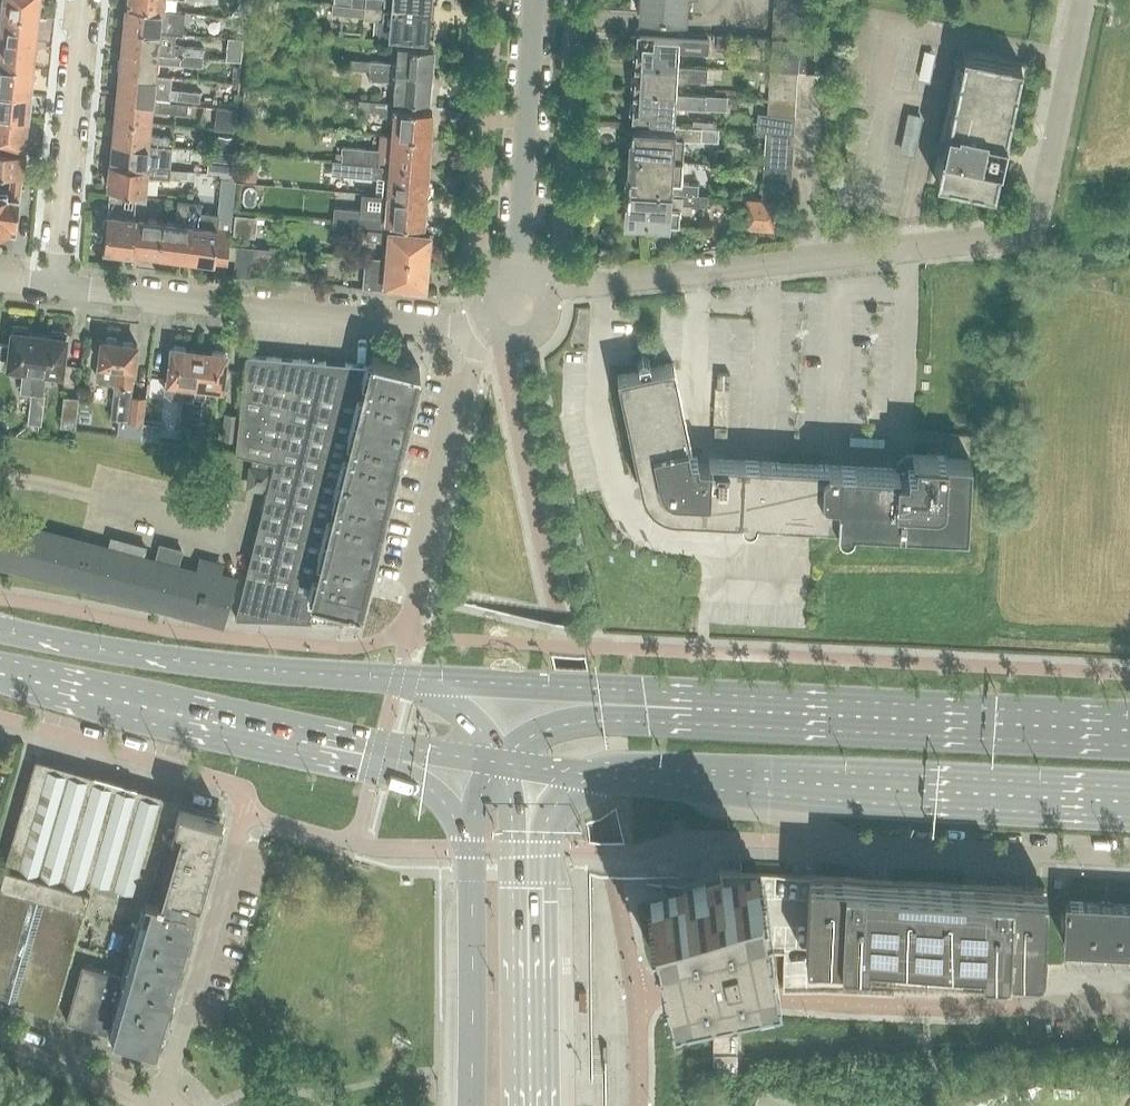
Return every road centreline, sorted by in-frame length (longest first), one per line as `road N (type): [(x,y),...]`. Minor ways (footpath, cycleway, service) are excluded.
road 1 (residential): [(515,308),(577,283),(1034,233),(1084,0)]
road 2 (residential): [(515,308),(454,327),(56,286)]
road 3 (primary): [(798,699),(396,679)]
road 4 (primary): [(396,679),(227,667),(0,631)]
road 5 (primary): [(776,796),(1112,817)]
road 6 (primary): [(1129,715),(798,699)]
road 7 (primary): [(798,699),(648,722),(570,723),(525,740),(500,762)]
road 8 (tertiary): [(515,308),(534,0)]
road 9 (unclassified): [(822,842),(1129,859)]
road 10 (residential): [(163,1104),(245,811)]
road 11 (residential): [(515,308),(475,353),(418,587)]
road 12 (residential): [(56,286),(84,0)]
road 13 (track): [(748,1046),(1003,1038),(1002,1007)]
road 14 (residential): [(0,719),(230,783),(245,811)]
road 15 (primary): [(0,662),(256,717)]
road 16 (primary): [(256,717),(360,767),(427,787),(470,850)]
road 17 (primary): [(470,850),(472,1105)]
road 18 (primary): [(256,717),(500,762)]
road 19 (primary): [(530,987),(549,820),(568,792),(603,776)]
road 20 (primary): [(530,987),(513,888),(511,799),(500,762)]
road 21 (residential): [(163,1104),(0,1032)]
road 22 (primary): [(603,776),(776,796)]
road 23 (primary): [(500,762),(468,716),(396,679)]

